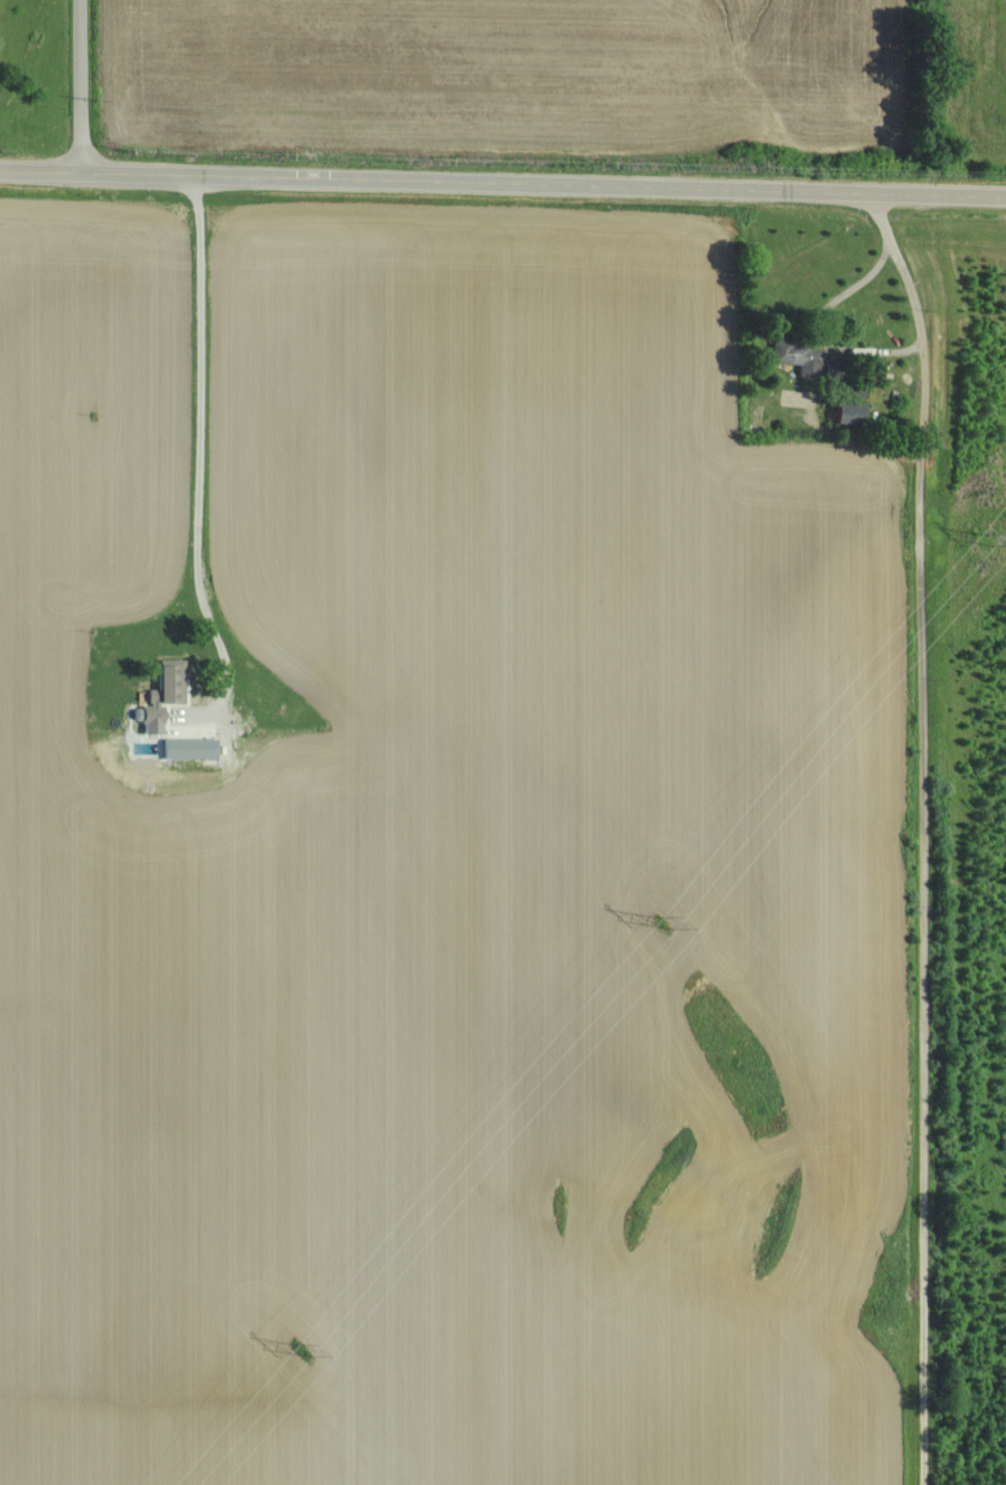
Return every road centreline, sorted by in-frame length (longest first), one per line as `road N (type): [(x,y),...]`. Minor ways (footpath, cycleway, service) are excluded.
road 1 (secondary): [(1005,195),(0,172)]
road 2 (residential): [(80,174),(80,0)]

